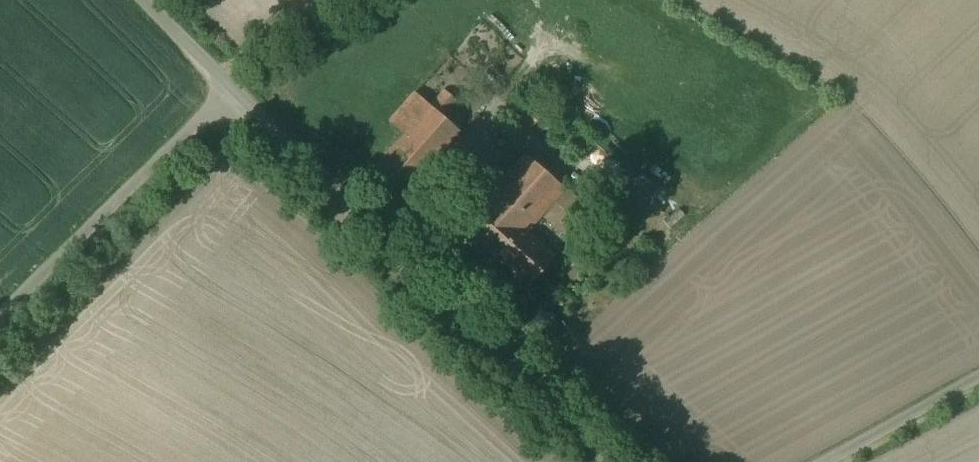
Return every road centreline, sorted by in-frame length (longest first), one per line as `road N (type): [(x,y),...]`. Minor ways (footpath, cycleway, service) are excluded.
road 1 (unclassified): [(234,89),(588,461)]
road 2 (unclassified): [(0,325),(234,89)]
road 3 (unclassified): [(823,461),(978,368)]
road 4 (unclassified): [(234,89),(141,0)]

